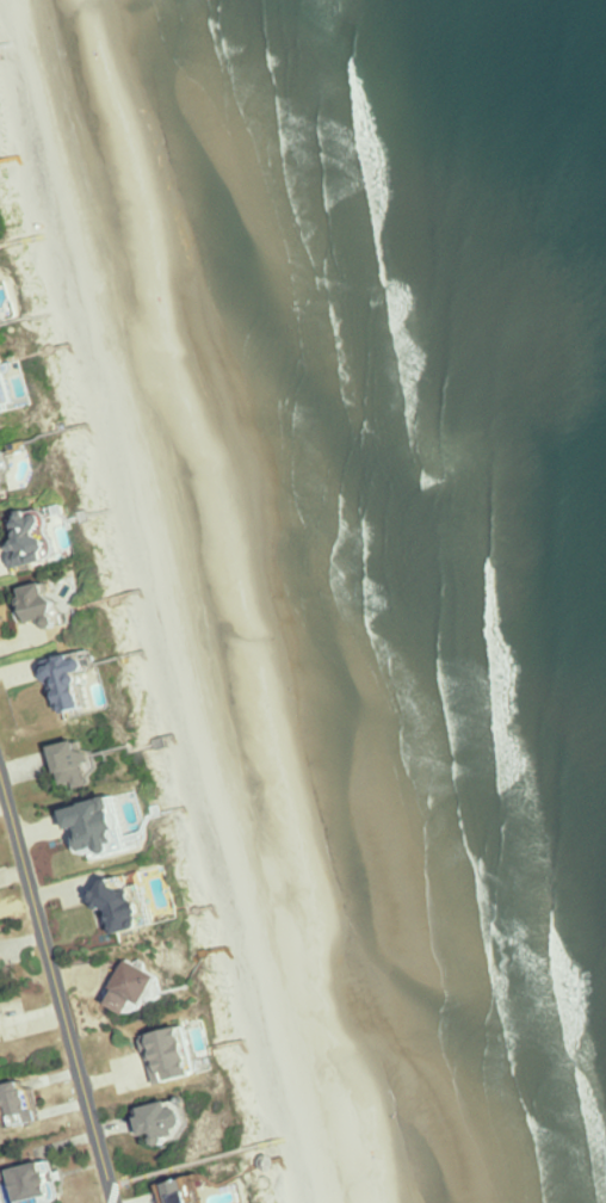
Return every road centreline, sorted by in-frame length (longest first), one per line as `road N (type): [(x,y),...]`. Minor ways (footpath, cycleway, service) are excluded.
road 1 (residential): [(0,774),(114,1202)]

